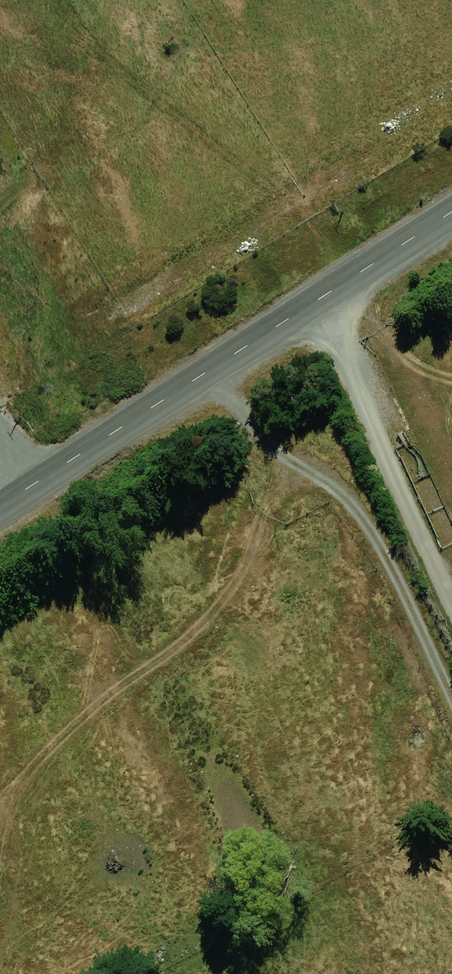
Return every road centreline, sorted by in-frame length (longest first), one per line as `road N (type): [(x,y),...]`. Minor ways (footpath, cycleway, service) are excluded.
road 1 (unclassified): [(451,211),(0,506)]
road 2 (track): [(292,471),(239,585),(0,782)]
road 3 (track): [(315,303),(348,355),(451,593)]

